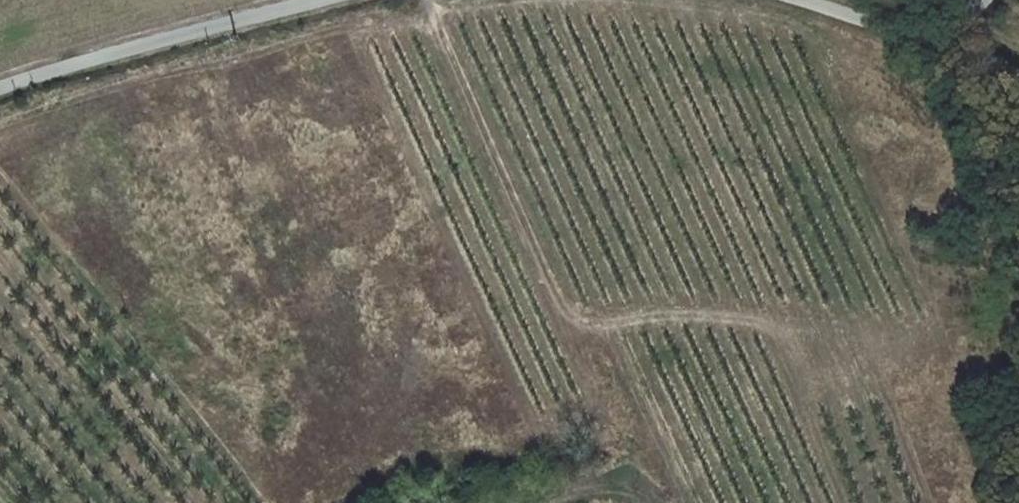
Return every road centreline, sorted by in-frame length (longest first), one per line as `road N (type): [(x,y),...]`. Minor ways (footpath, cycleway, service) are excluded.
road 1 (unclassified): [(0,95),(322,0)]
road 2 (unclassified): [(791,0),(889,28),(972,0)]

